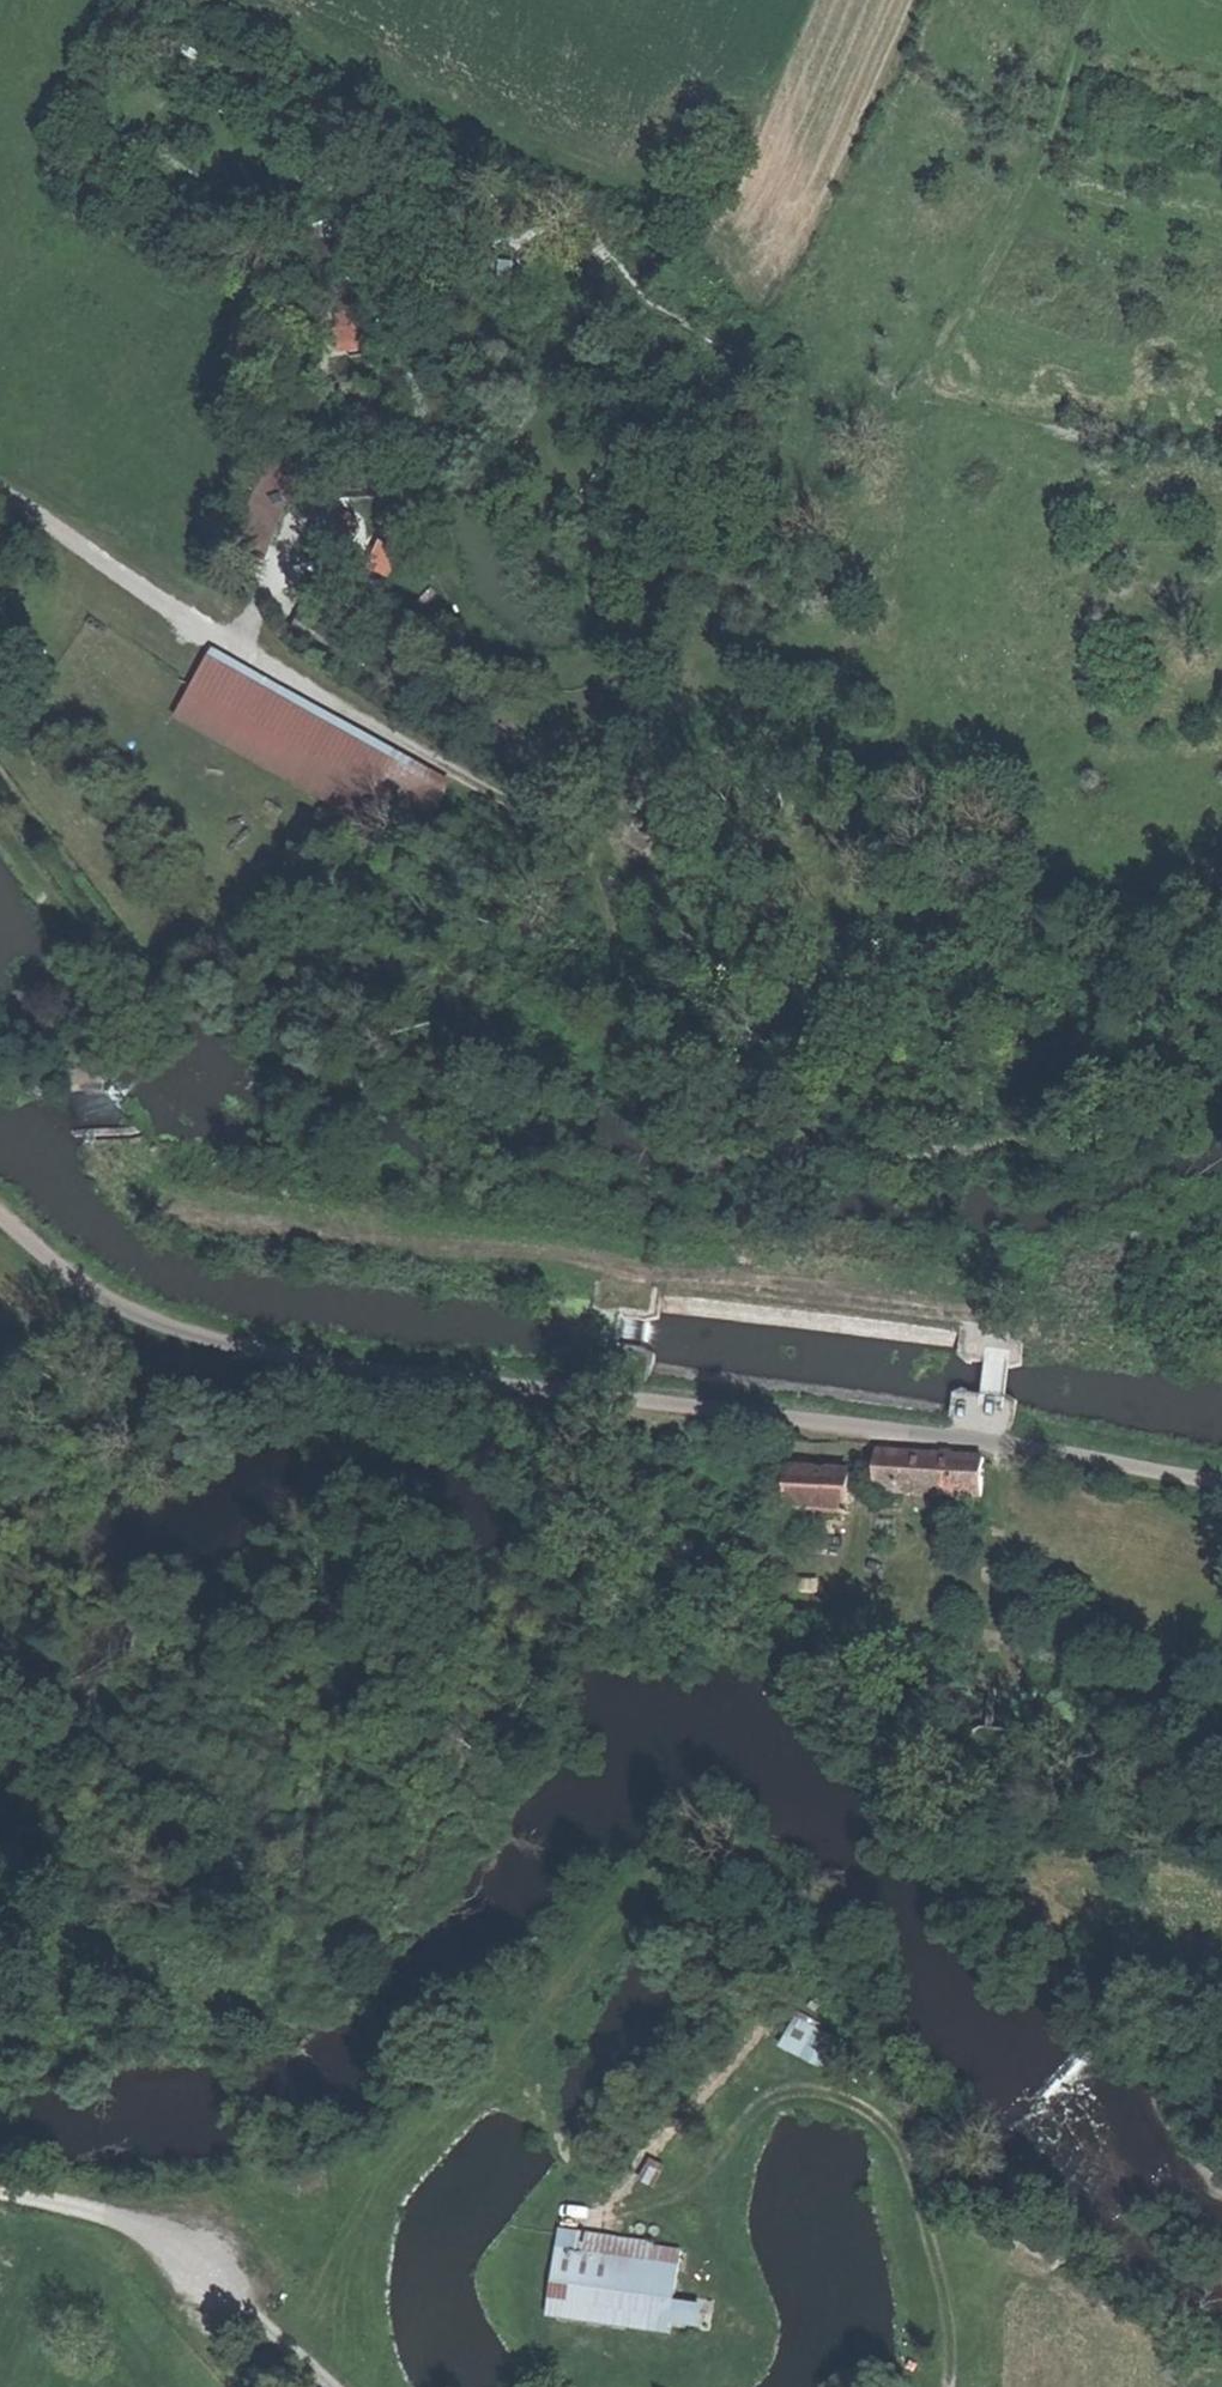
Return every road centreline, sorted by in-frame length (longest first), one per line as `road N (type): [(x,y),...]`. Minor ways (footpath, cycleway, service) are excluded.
road 1 (track): [(0,502),(463,773),(586,880),(651,1001),(737,1105),(849,1154),(923,1163),(1166,1106),(1221,1103)]
road 2 (track): [(0,2207),(123,2234),(326,2386)]
road 3 (track): [(940,2386),(929,2198)]

